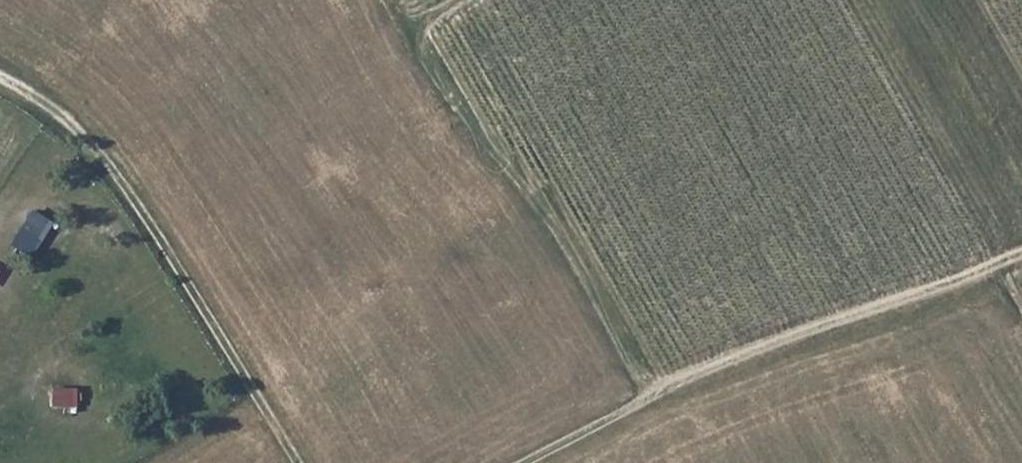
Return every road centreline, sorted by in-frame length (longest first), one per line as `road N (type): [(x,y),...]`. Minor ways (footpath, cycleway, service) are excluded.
road 1 (track): [(1021,260),(645,399),(529,462)]
road 2 (track): [(645,399),(534,208),(469,133),(413,34),(459,0)]
road 3 (track): [(0,85),(77,134),(292,462)]

